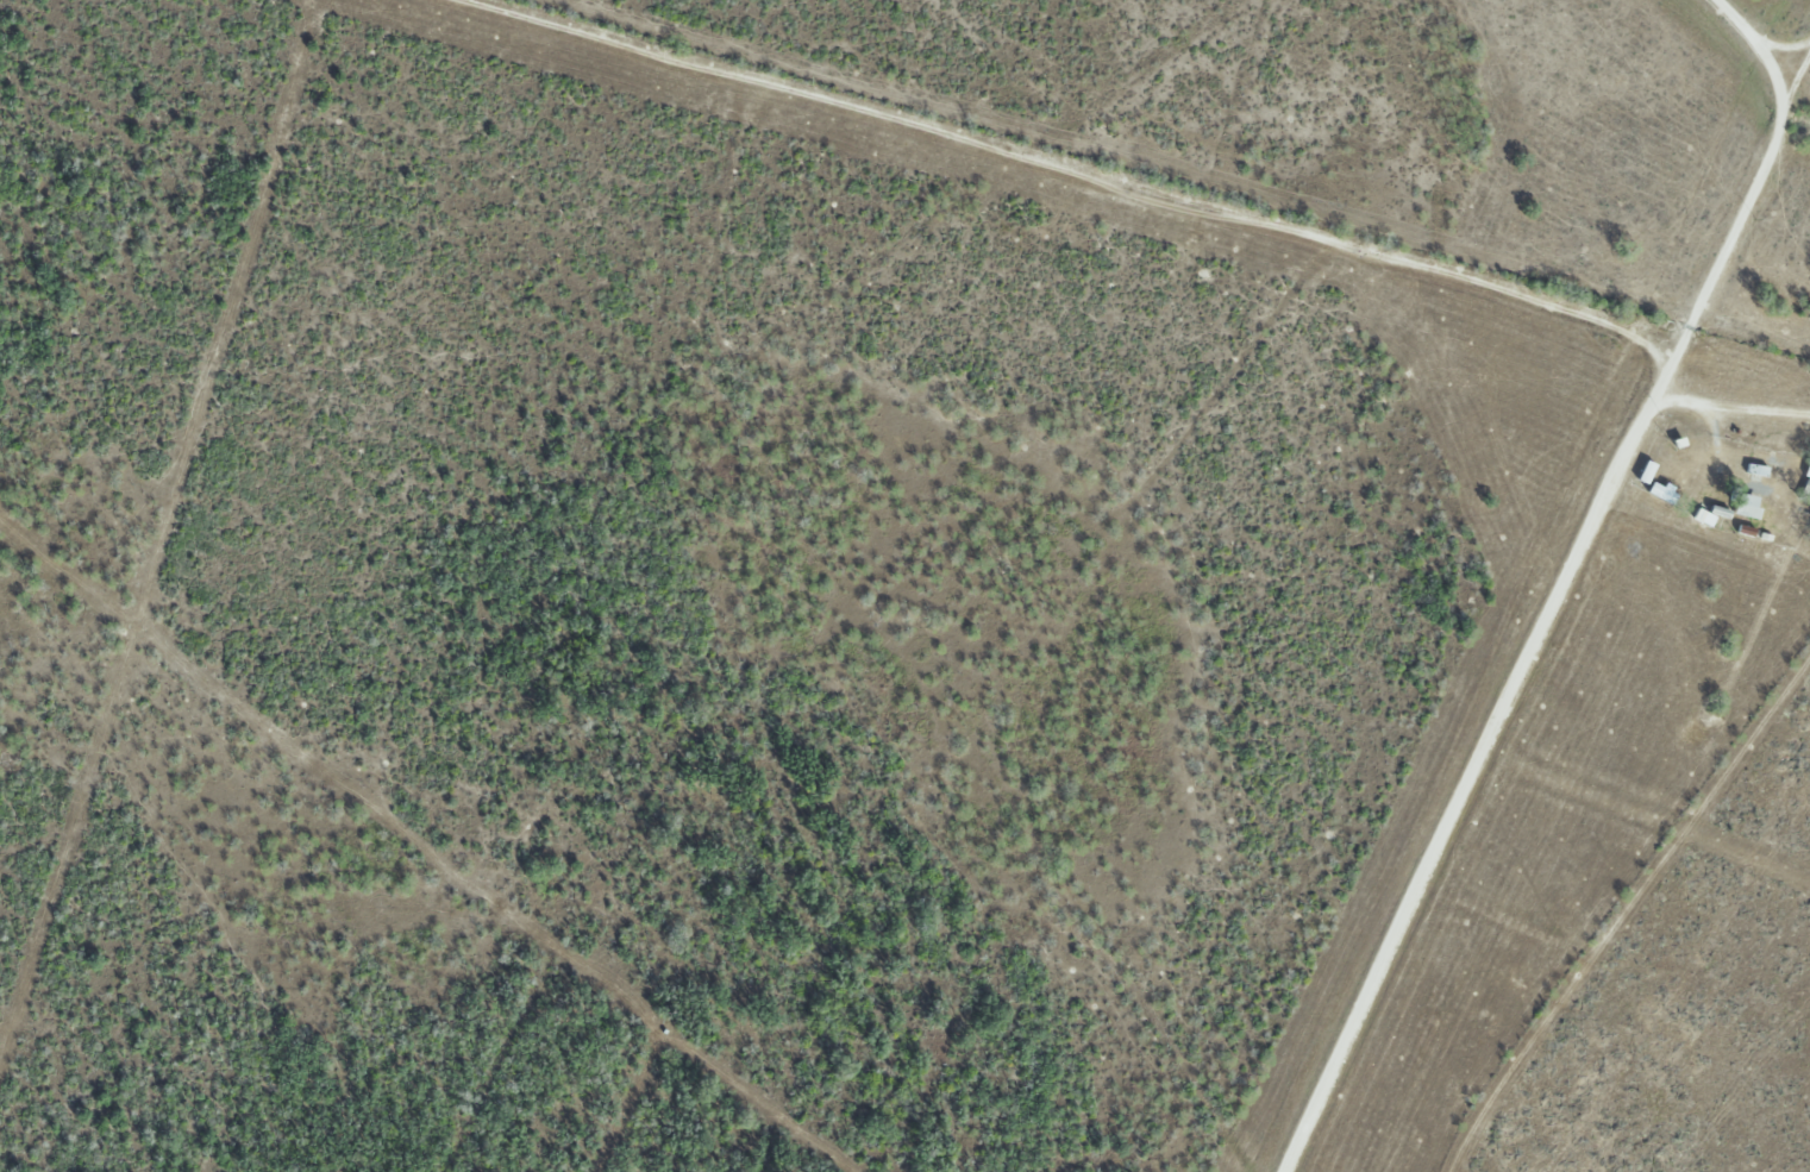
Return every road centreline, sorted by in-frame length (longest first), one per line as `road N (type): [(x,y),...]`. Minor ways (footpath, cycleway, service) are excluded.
road 1 (track): [(1809,372),(507,0)]
road 2 (track): [(1289,1171),(1652,409),(1697,340),(1809,60)]

